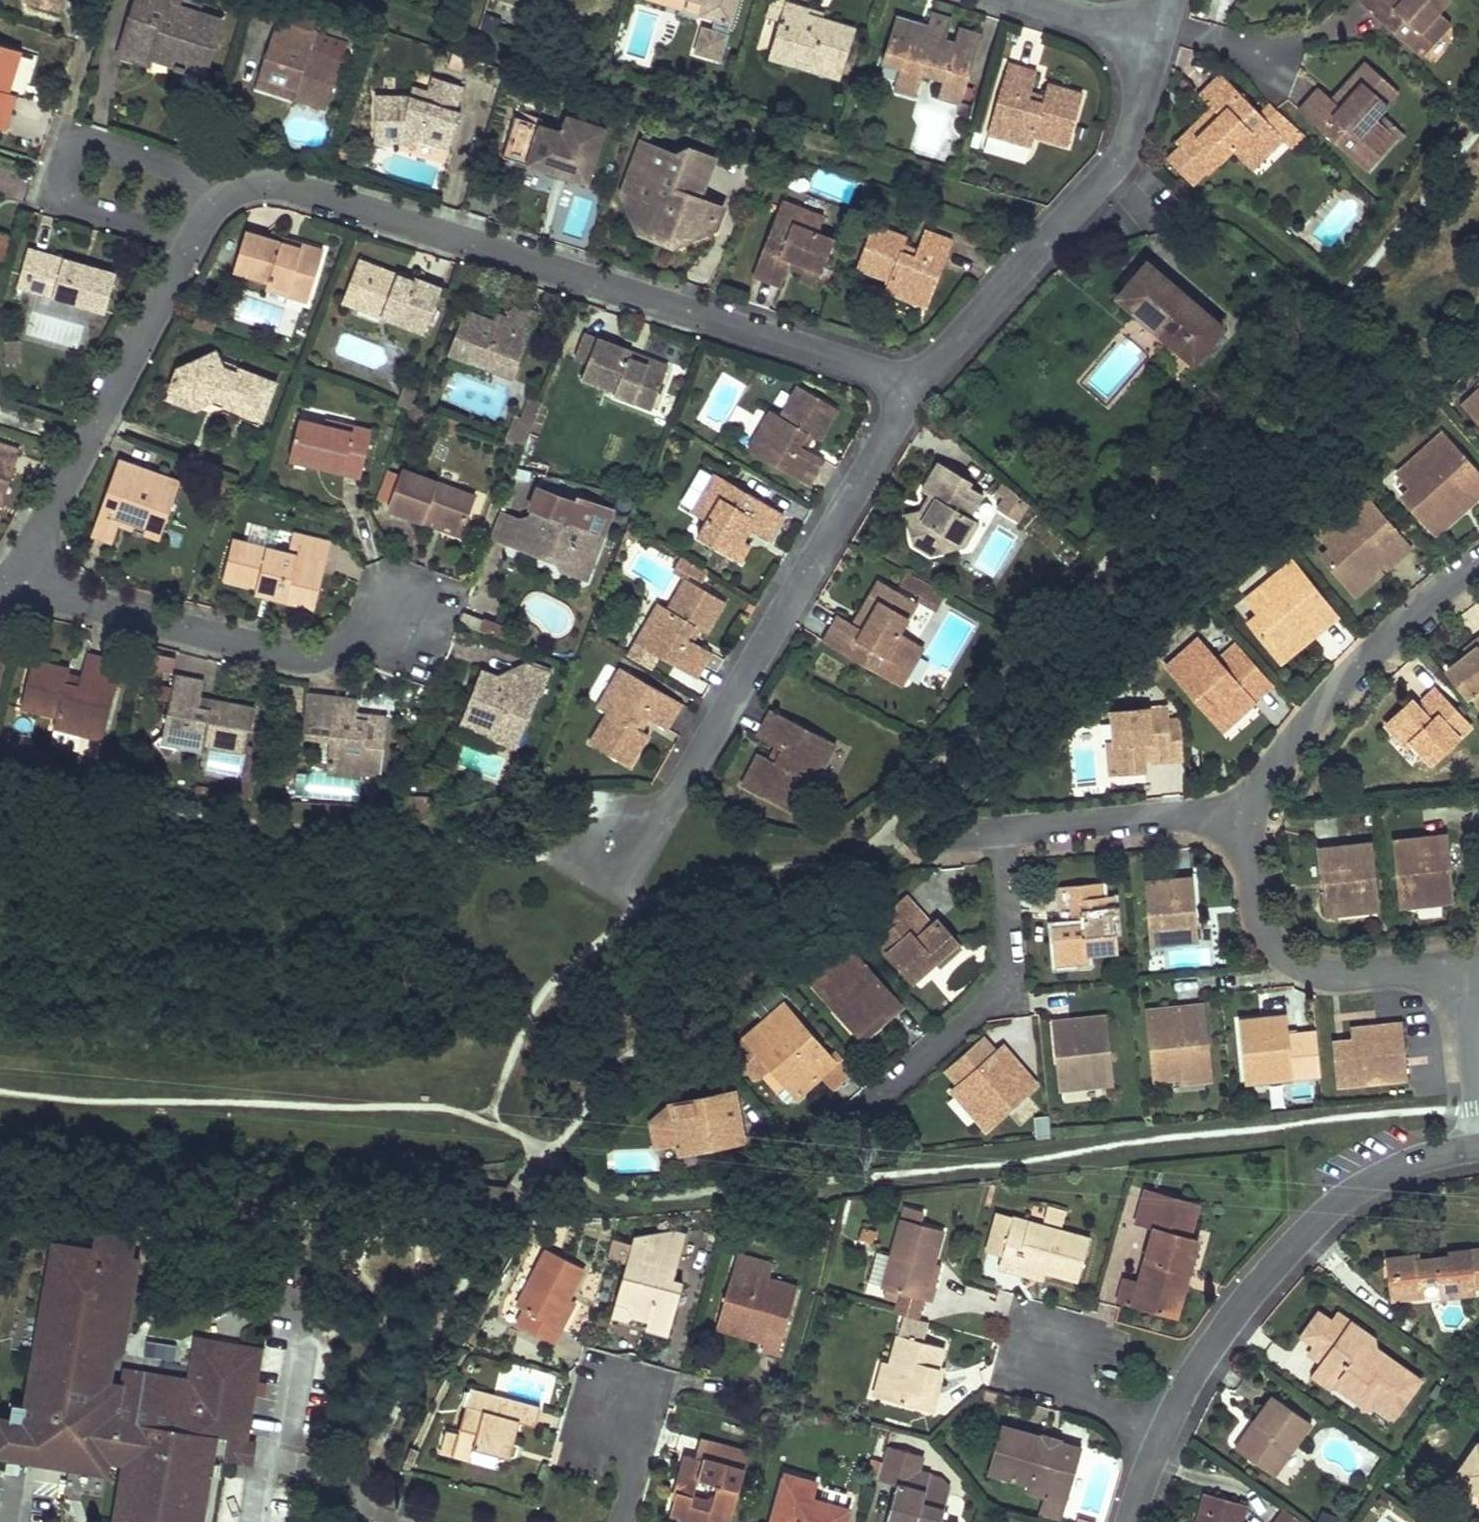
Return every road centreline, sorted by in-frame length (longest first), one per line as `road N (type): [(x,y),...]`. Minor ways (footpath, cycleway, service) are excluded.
road 1 (residential): [(228,198),(280,184),(917,384)]
road 2 (residential): [(1246,814),(1000,834),(1011,980),(848,1123)]
road 3 (residential): [(674,802),(917,384)]
road 4 (residential): [(1478,1148),(1414,1163),(1366,1186),(1305,1234),(1230,1322),(1163,1438)]
road 5 (residential): [(917,384),(1129,145),(1164,27)]
road 6 (residential): [(23,589),(296,660),(407,619)]
road 7 (residential): [(23,589),(41,535),(193,243)]
road 8 (residential): [(193,243),(58,197),(78,140),(191,174),(228,198)]
road 9 (residential): [(1478,567),(1360,666),(1265,779),(1246,814)]
road 10 (residential): [(1246,814),(1266,934),(1291,963),(1333,978),(1465,969)]
road 11 (residential): [(674,802),(632,865),(597,864),(588,852),(595,823),(646,811)]
road 12 (residential): [(1055,1358),(1088,1402),(1163,1438)]
road 13 (residential): [(1030,0),(1098,21),(1164,27)]

